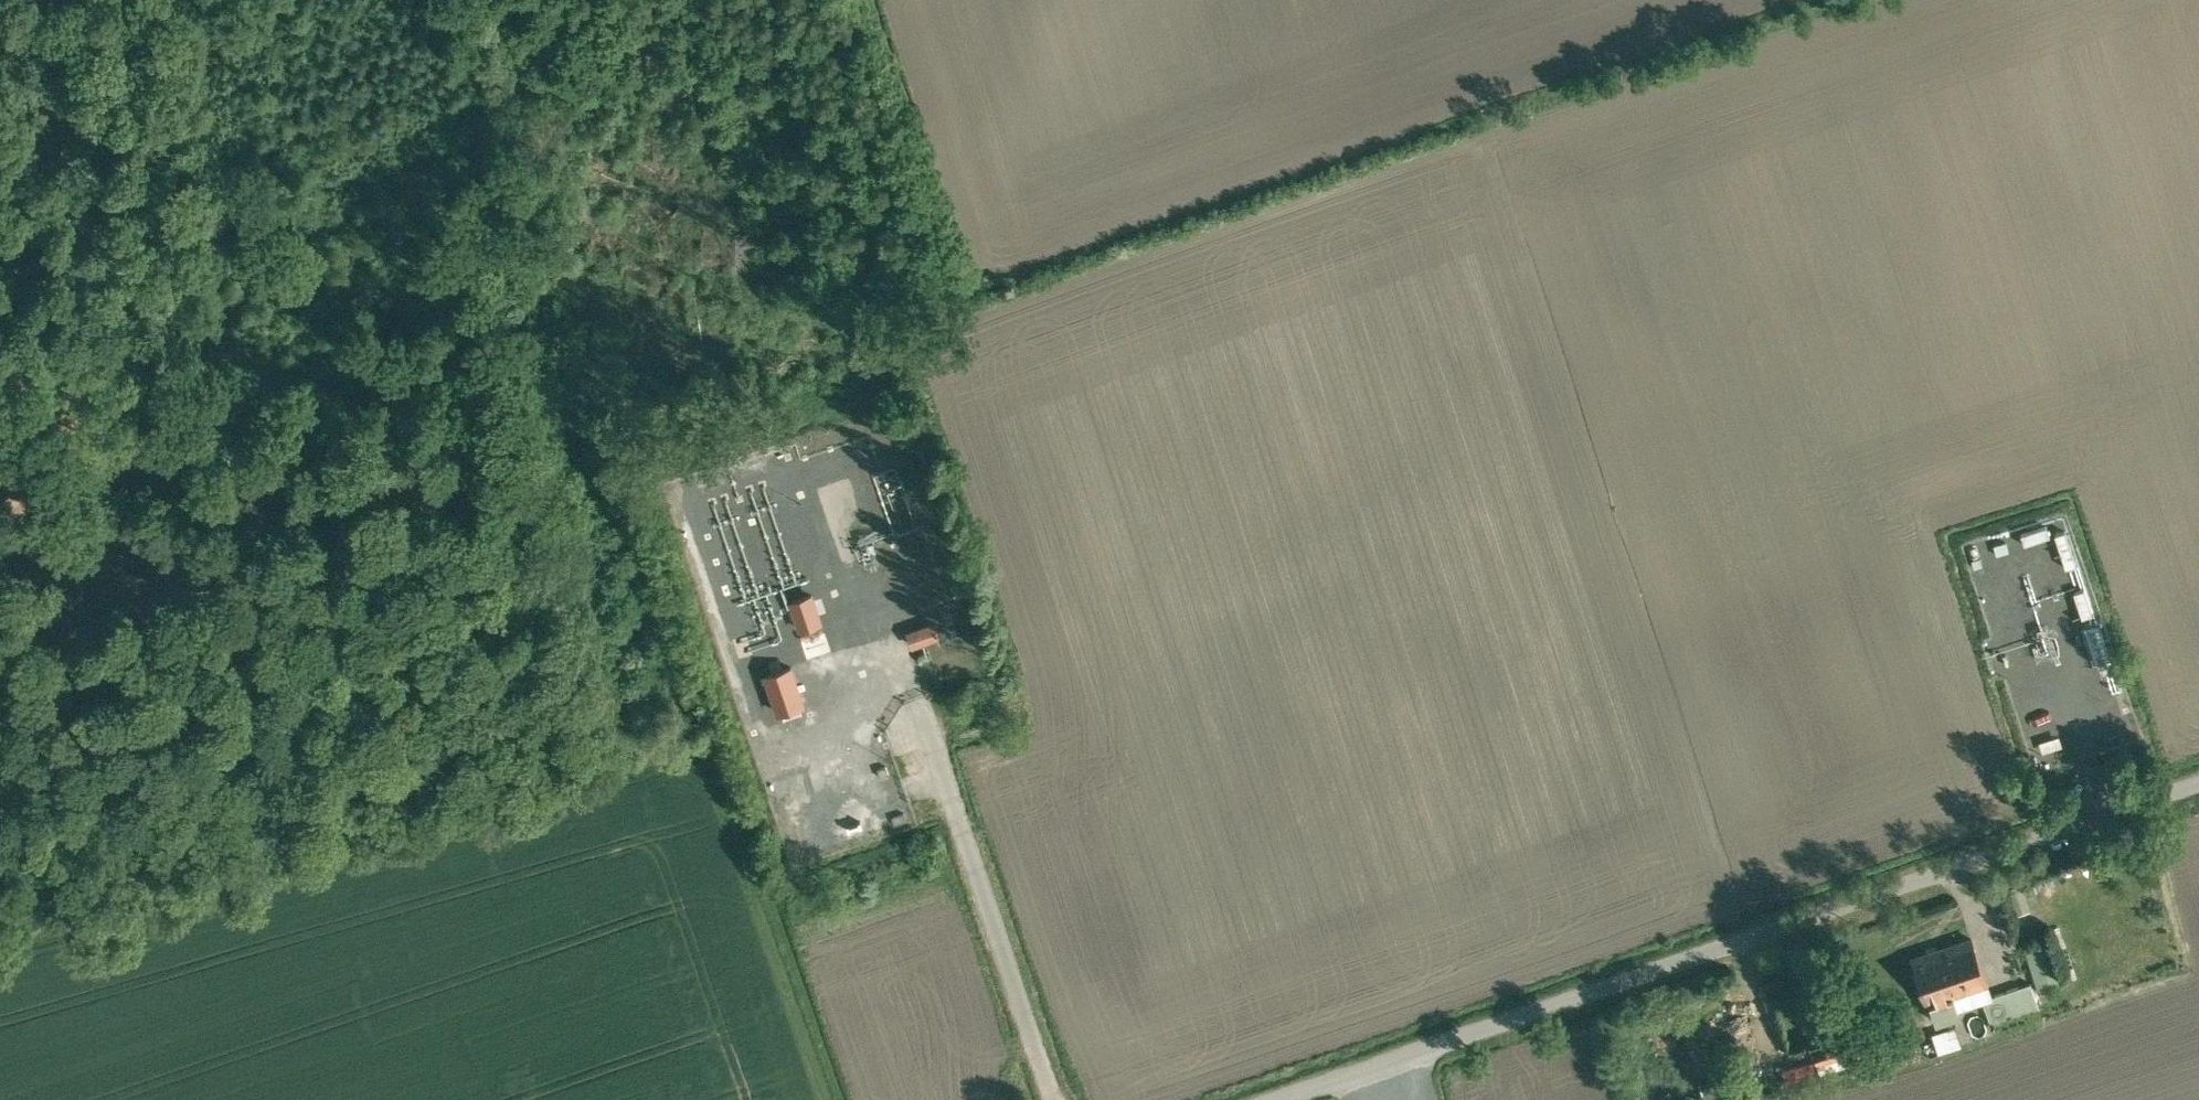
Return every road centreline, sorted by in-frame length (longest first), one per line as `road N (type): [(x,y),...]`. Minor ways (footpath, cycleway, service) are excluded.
road 1 (unclassified): [(2198,789),(1285,1099)]

